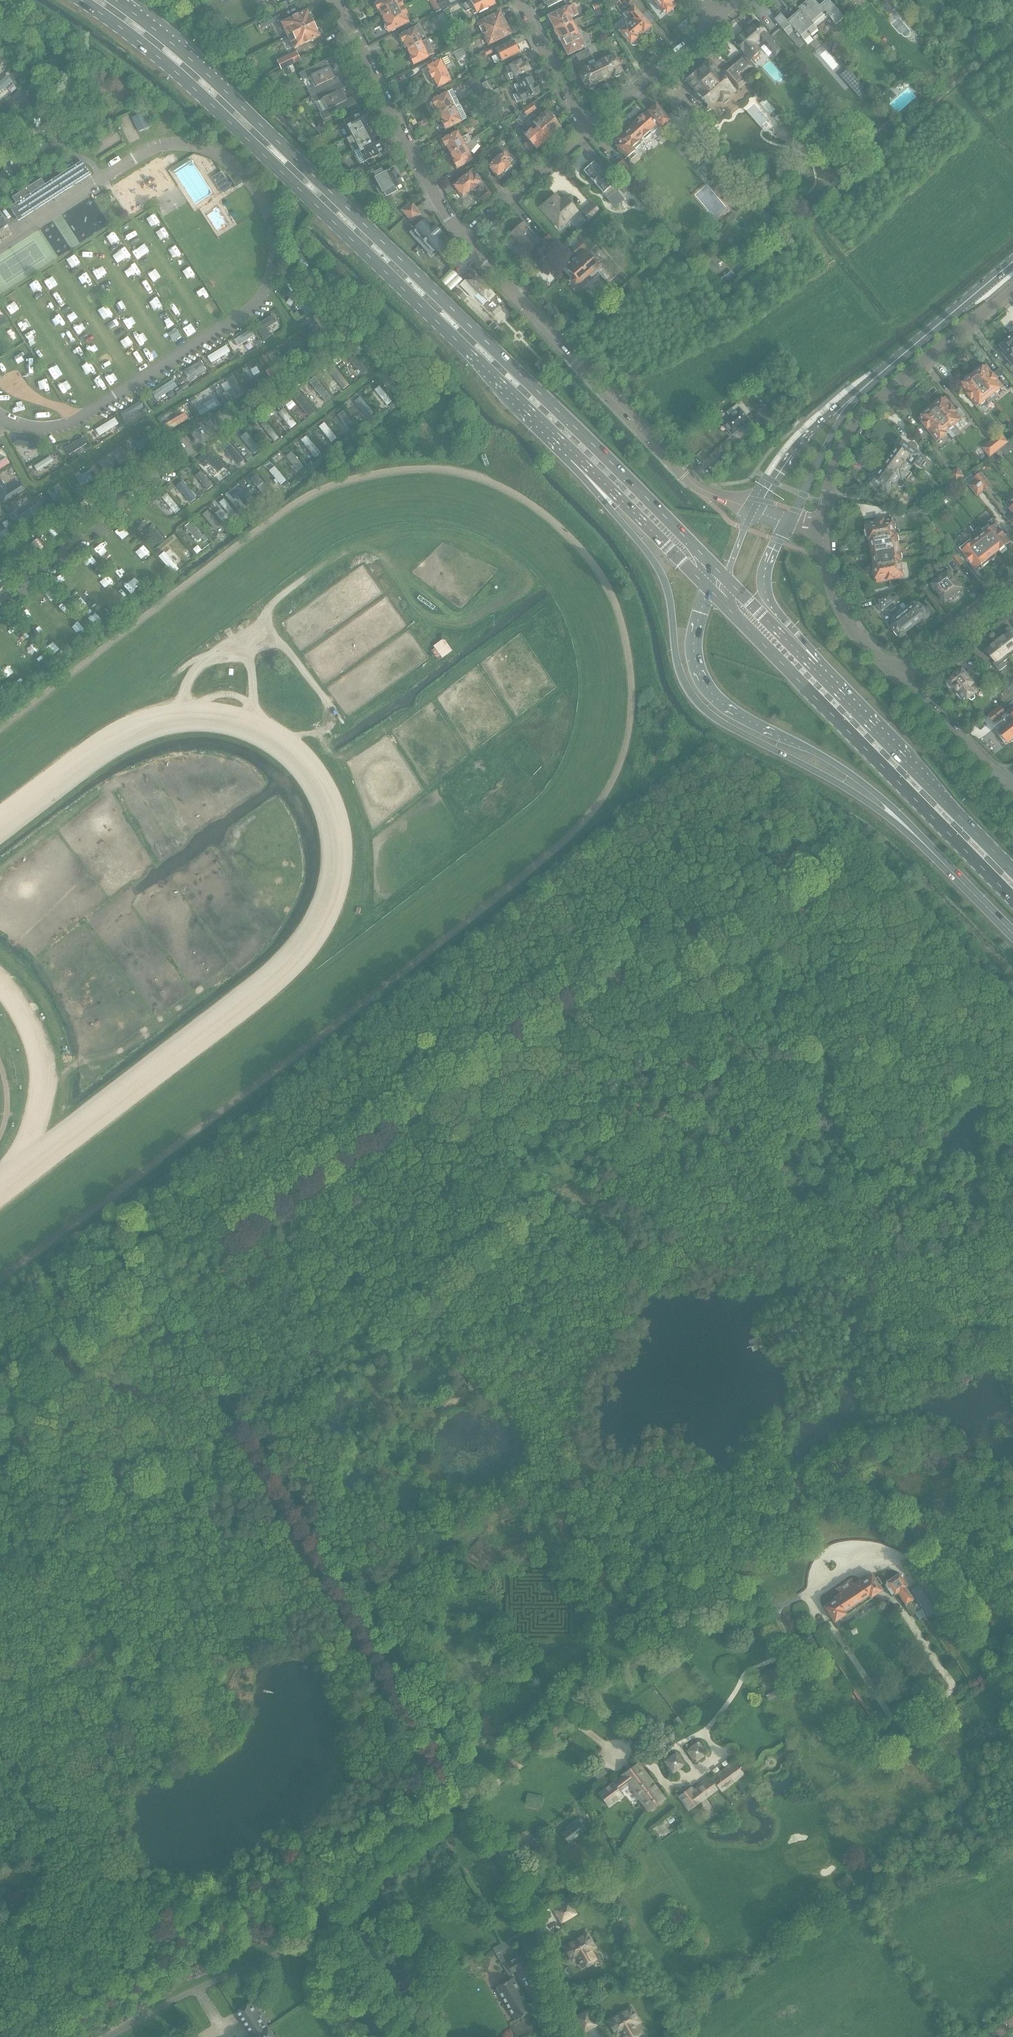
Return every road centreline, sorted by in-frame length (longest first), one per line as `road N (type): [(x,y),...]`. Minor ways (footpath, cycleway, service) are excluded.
road 1 (primary): [(708,560),(248,112),(115,0)]
road 2 (primary): [(82,0),(236,127),(575,456)]
road 3 (primary): [(575,456),(661,572),(680,672),(698,703),(850,791),(939,858)]
road 4 (primary): [(730,610),(1012,898)]
road 5 (residential): [(753,510),(698,486),(463,237)]
road 6 (primary): [(939,858),(844,769),(711,693),(695,649),(708,587)]
road 7 (residential): [(822,525),(835,466),(863,417),(1012,286)]
road 8 (primary): [(1012,869),(817,669)]
road 9 (residential): [(463,237),(337,0)]
road 10 (primary): [(575,456),(708,587)]
road 11 (tertiary): [(874,379),(1012,262)]
road 12 (tertiary): [(874,379),(819,422),(753,510)]
road 13 (residential): [(898,677),(841,611),(822,525)]
road 14 (residential): [(585,132),(713,22)]
road 15 (tertiary): [(791,522),(842,419),(874,379)]
road 16 (tertiary): [(817,669),(769,591),(770,566),(791,522)]
road 17 (residential): [(463,237),(585,132)]
road 18 (residential): [(1010,784),(898,677)]
road 19 (residential): [(585,132),(520,0)]
road 20 (residential): [(898,677),(1012,585)]
road 21 (primary): [(817,669),(727,580)]

